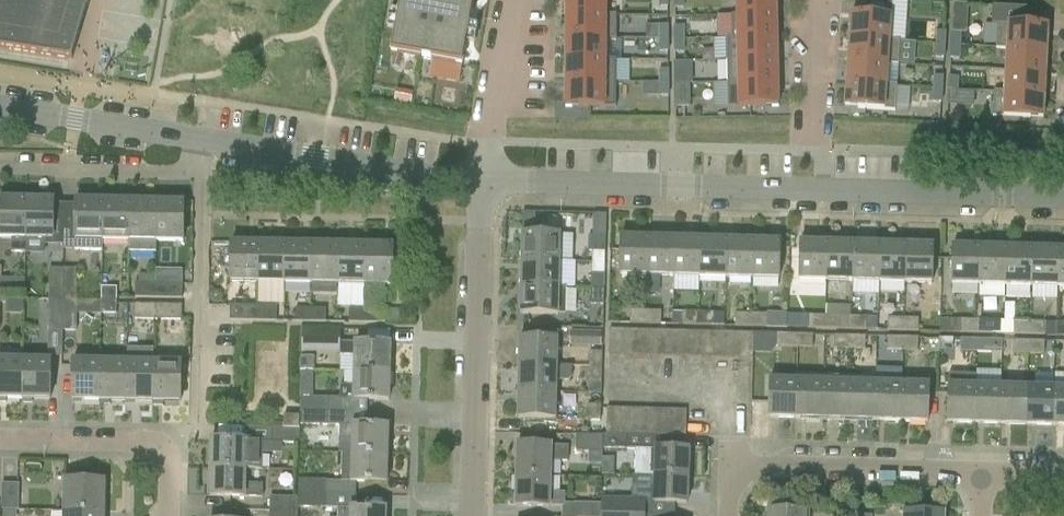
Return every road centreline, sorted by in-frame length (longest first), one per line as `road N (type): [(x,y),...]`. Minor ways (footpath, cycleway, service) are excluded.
road 1 (residential): [(484,180),(0,107)]
road 2 (residential): [(821,192),(484,180)]
road 3 (residential): [(474,515),(484,180)]
road 4 (residential): [(1063,196),(821,192)]
road 5 (residential): [(983,473),(744,470)]
road 6 (residential): [(171,515),(166,453),(148,443),(0,440)]
road 7 (residential): [(821,192),(825,3)]
road 8 (residential): [(484,180),(512,0)]

